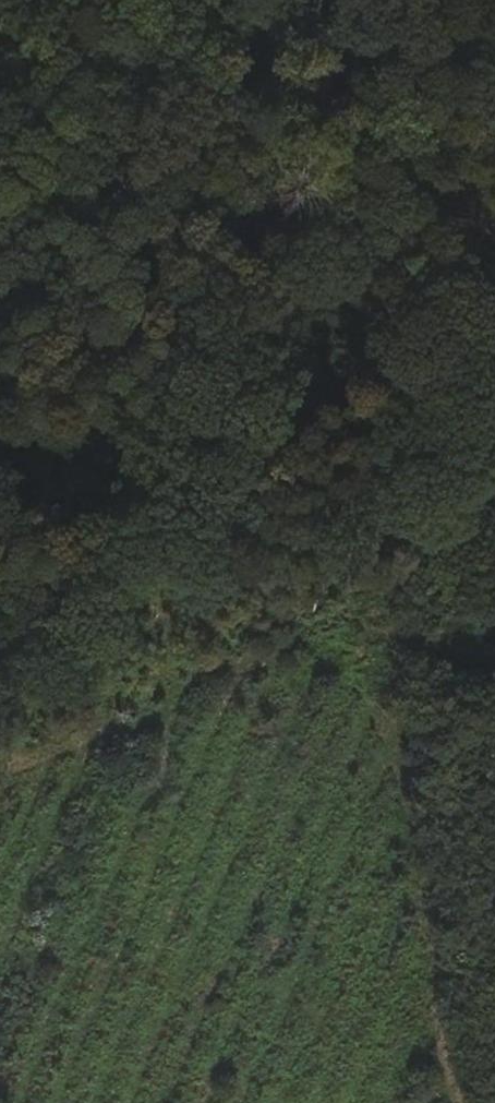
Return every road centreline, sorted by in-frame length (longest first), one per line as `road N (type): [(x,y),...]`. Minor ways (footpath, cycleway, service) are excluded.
road 1 (track): [(494,147),(0,149)]

